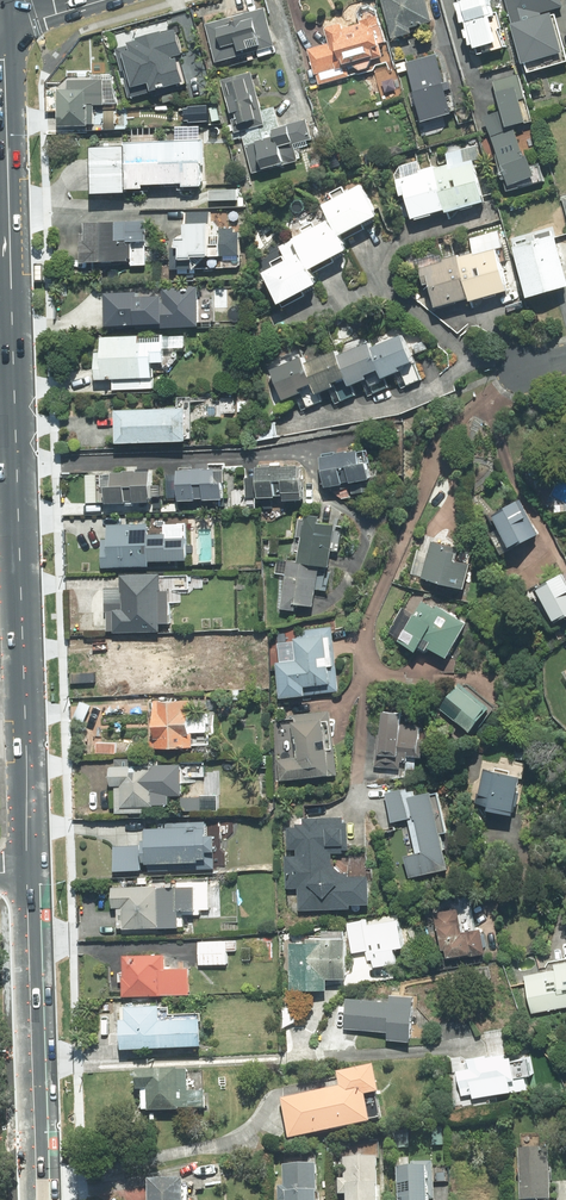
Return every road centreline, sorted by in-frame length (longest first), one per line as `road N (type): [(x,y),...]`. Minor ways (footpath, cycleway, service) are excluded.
road 1 (primary): [(1,14),(29,869)]
road 2 (primary): [(29,869),(42,1199)]

